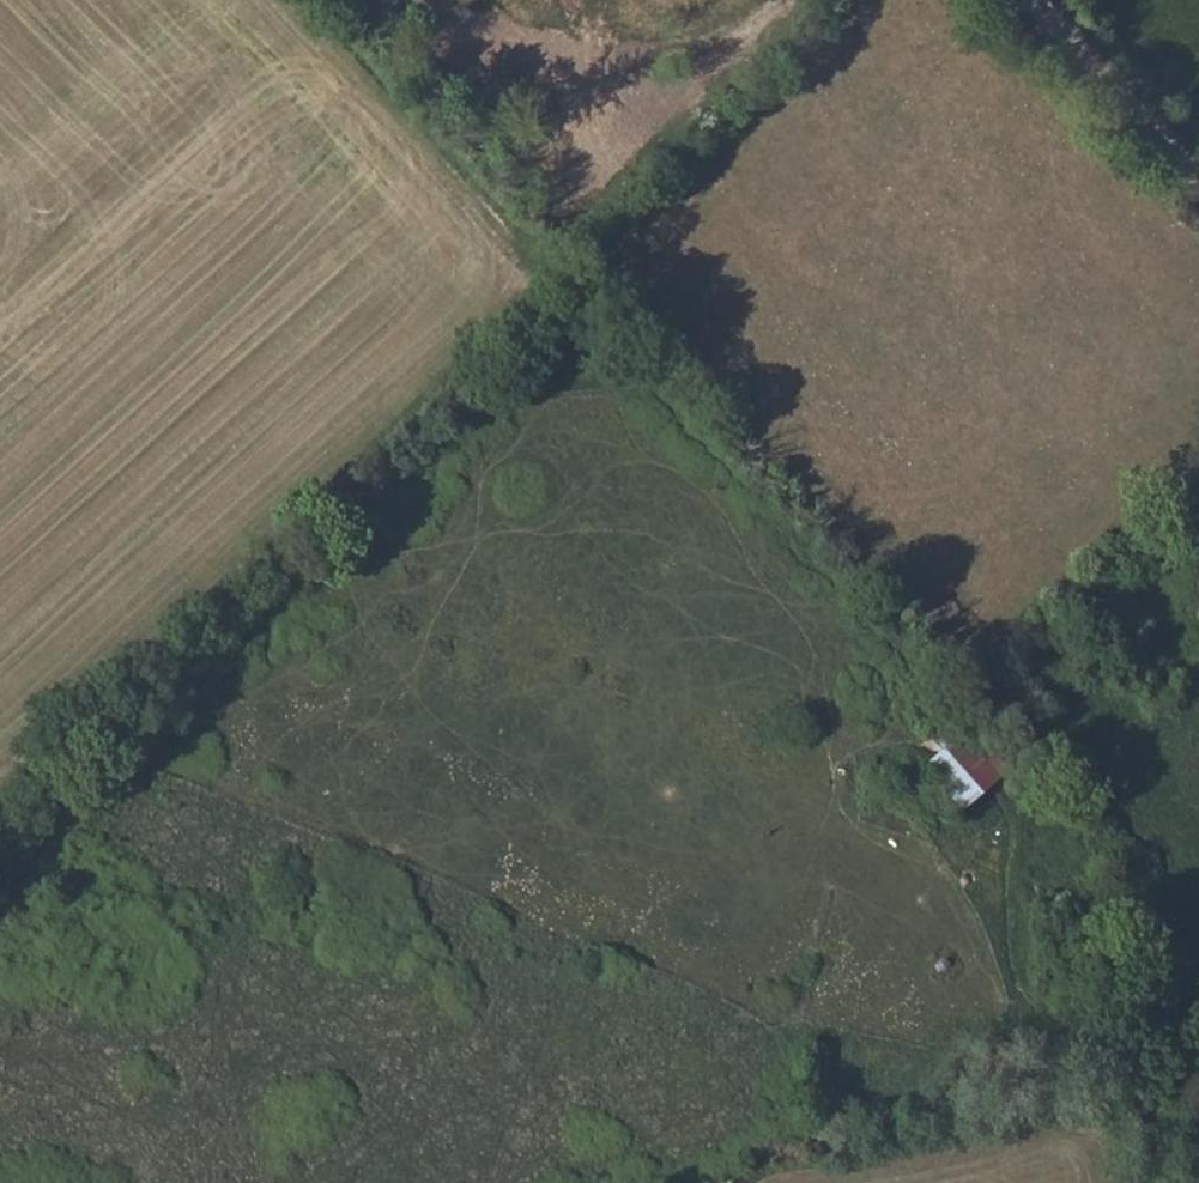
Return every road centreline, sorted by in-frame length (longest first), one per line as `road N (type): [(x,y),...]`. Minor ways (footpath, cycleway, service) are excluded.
road 1 (unclassified): [(1198,180),(1033,0)]
road 2 (unclassified): [(1198,1056),(1165,1081),(1152,1125),(1150,1182)]

